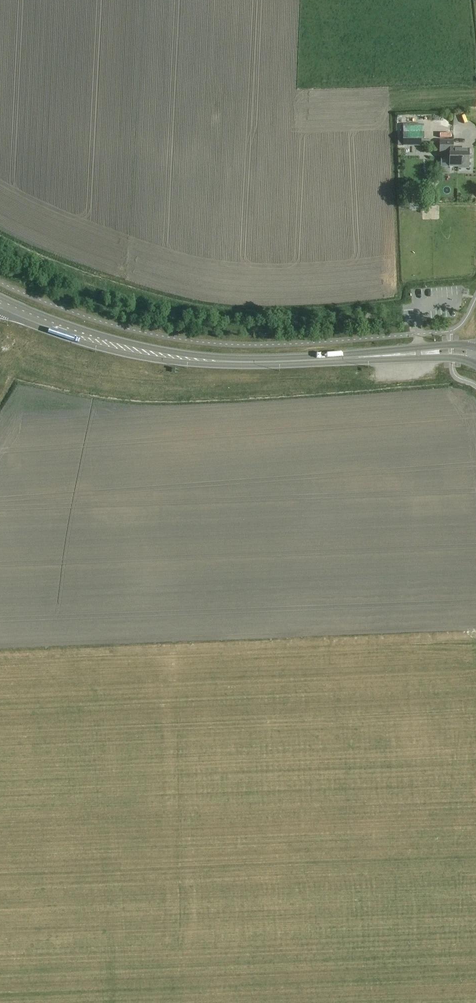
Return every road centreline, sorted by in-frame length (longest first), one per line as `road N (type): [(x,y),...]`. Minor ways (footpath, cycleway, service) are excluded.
road 1 (track): [(475,635),(185,648)]
road 2 (secondary): [(219,362),(113,340),(0,298)]
road 3 (secondary): [(0,312),(114,352),(219,362)]
road 4 (secondary): [(219,362),(358,358)]

